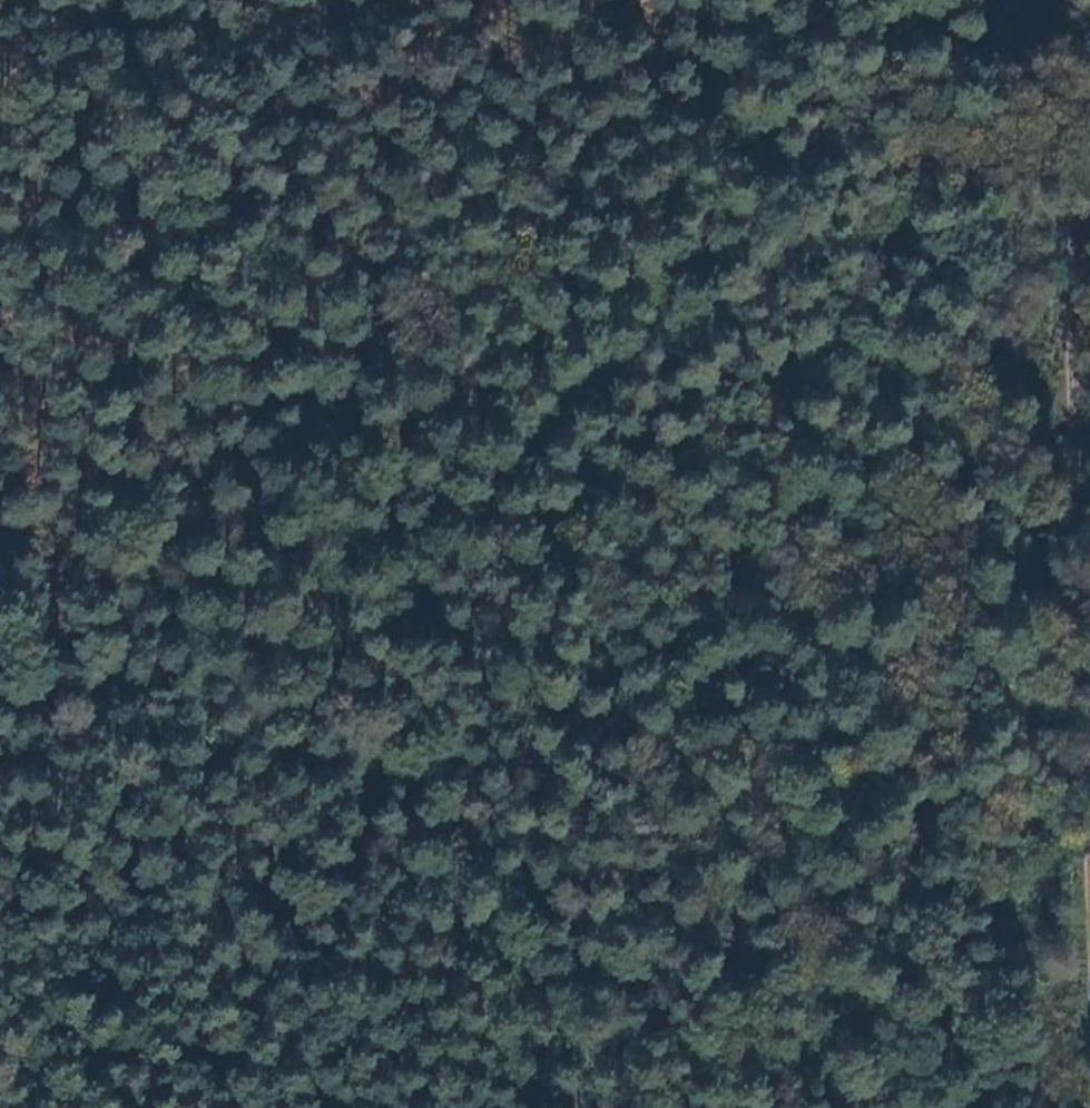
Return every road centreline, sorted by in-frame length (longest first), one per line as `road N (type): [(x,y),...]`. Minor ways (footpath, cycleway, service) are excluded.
road 1 (track): [(1047,0),(1083,1107)]

